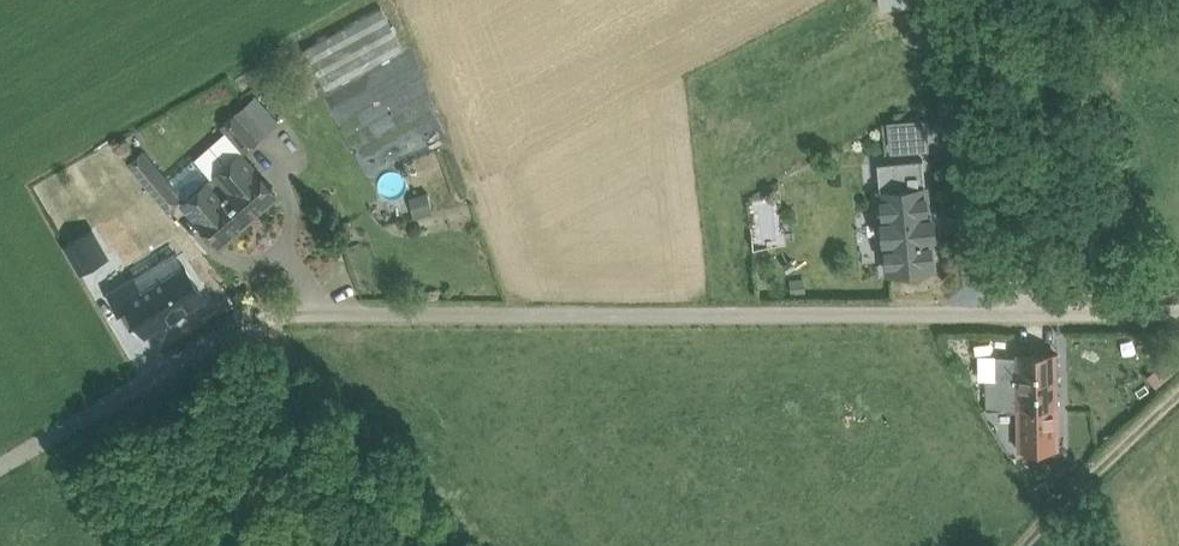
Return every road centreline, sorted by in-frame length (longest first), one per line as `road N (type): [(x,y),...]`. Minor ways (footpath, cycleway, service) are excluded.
road 1 (unclassified): [(0,470),(273,314),(1178,310)]
road 2 (track): [(1178,397),(1086,494),(1022,545)]

